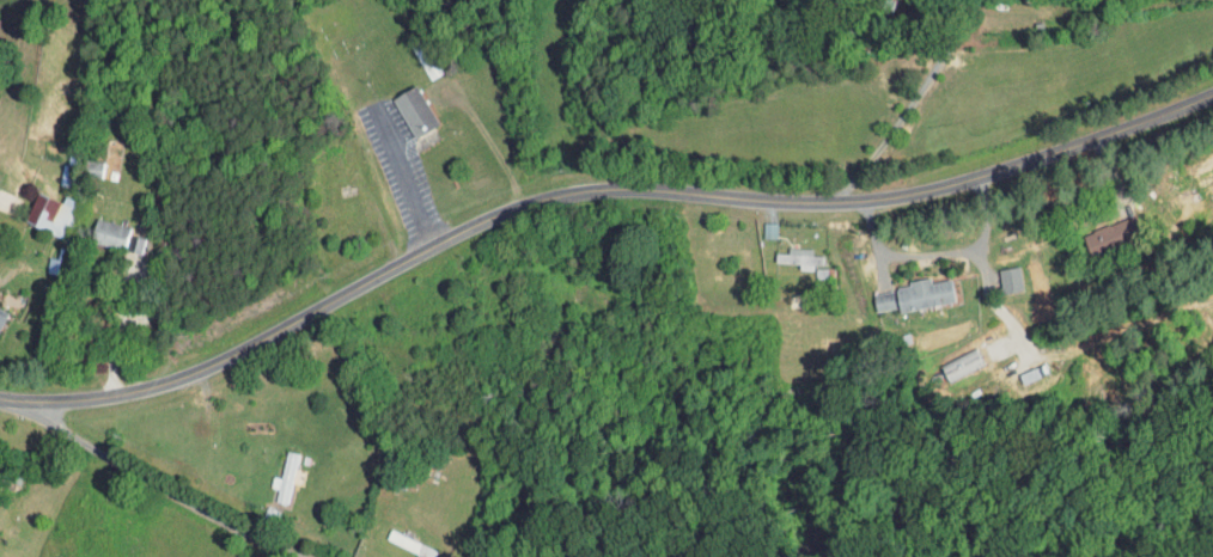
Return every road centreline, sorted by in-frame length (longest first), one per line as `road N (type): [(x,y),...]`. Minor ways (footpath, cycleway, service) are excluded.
road 1 (residential): [(0,400),(151,390),(214,372),(475,226),(557,196),(641,189),(868,201),(982,178),(1212,95)]
road 2 (residential): [(2,400),(31,408),(294,556)]

